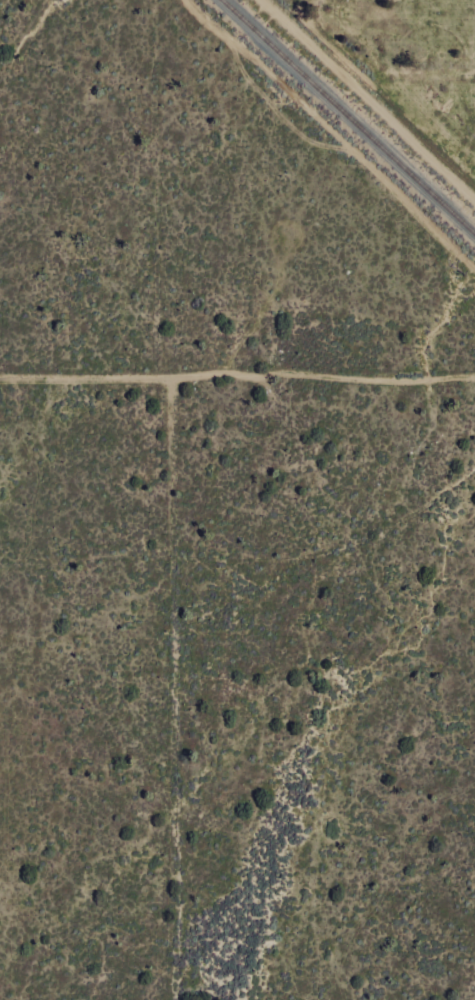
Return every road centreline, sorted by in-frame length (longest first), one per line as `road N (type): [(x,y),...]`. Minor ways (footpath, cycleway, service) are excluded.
road 1 (residential): [(0,378),(474,380)]
road 2 (track): [(183,0),(474,271)]
road 3 (track): [(349,147),(300,136),(244,76),(232,41)]

